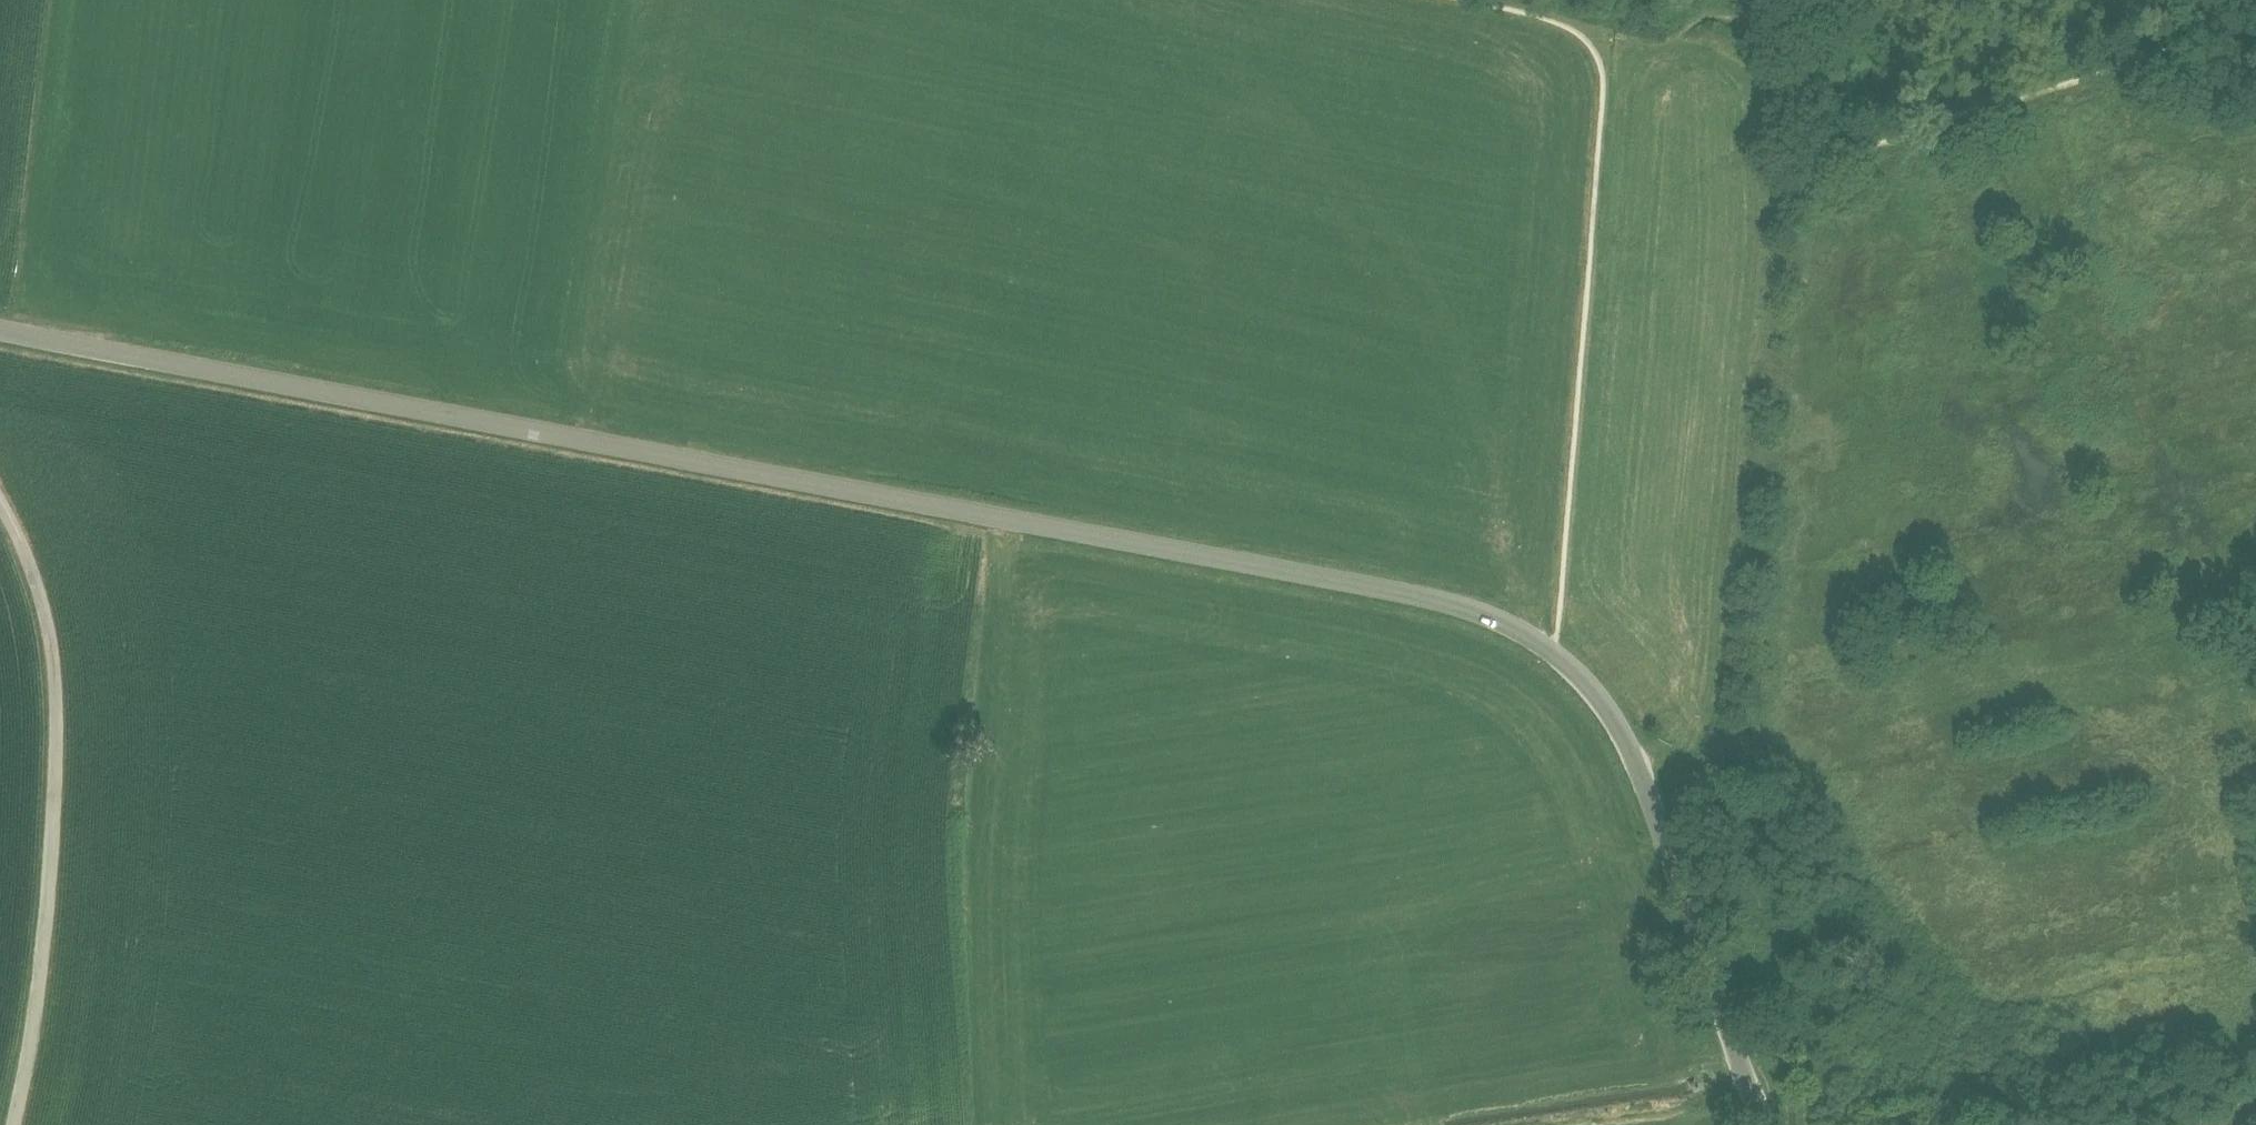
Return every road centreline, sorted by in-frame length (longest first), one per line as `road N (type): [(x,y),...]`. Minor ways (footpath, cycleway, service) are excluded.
road 1 (unclassified): [(1760,1124),(1649,801),(1607,707),(1554,655),(1488,616),(0,333)]
road 2 (track): [(0,503),(45,616),(56,739),(40,971),(16,1124)]

